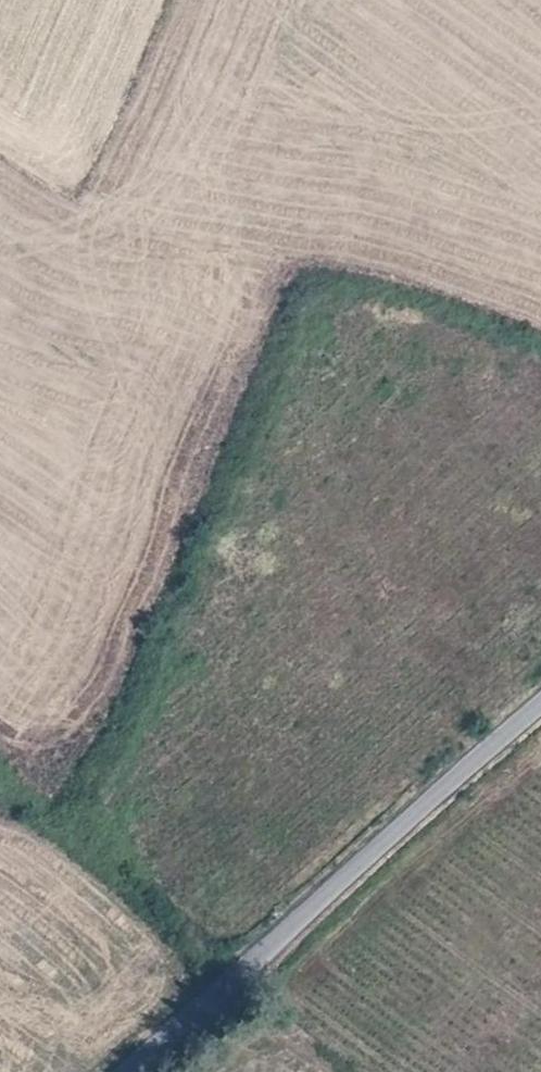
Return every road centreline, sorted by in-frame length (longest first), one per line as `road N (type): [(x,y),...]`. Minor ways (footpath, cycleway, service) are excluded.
road 1 (tertiary): [(137,1071),(540,707)]

